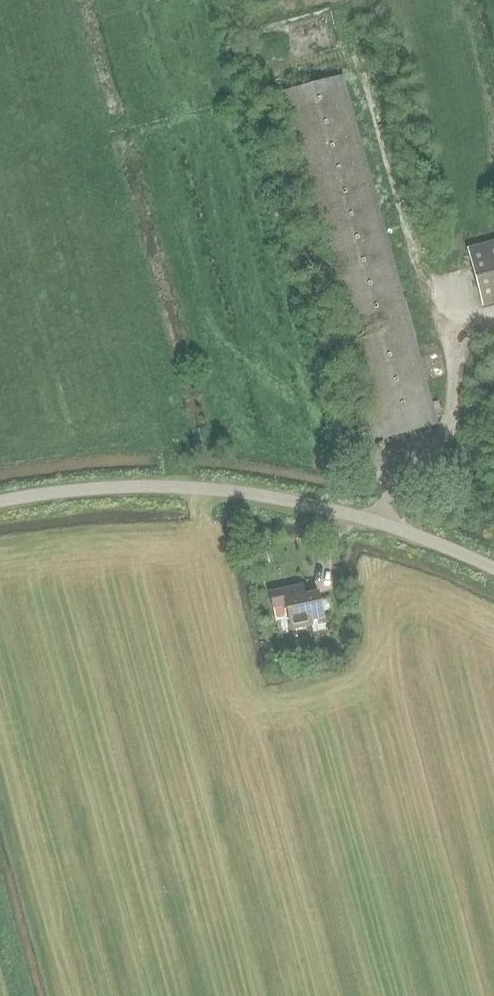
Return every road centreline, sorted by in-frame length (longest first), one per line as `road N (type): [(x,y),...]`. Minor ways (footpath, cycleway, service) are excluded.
road 1 (unclassified): [(493,568),(372,521),(269,496),(101,488),(0,503)]

